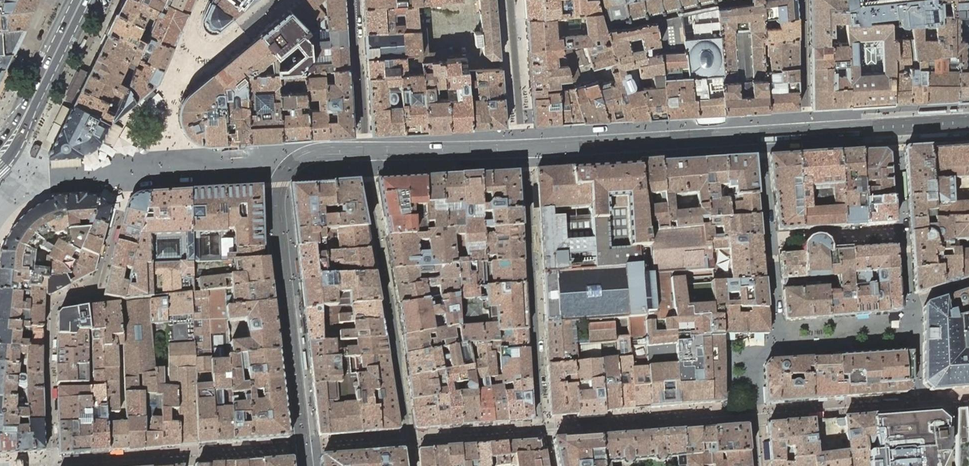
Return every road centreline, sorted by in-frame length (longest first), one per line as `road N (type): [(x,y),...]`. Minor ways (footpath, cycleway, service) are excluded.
road 1 (residential): [(352,0),(368,181),(413,465)]
road 2 (residential): [(52,465),(50,305),(98,285),(122,197),(121,172)]
road 3 (residential): [(551,465),(523,149)]
road 4 (residential): [(916,330),(902,229),(768,237)]
road 5 (secondary): [(0,169),(91,0)]
road 6 (secondary): [(73,0),(0,143)]
road 7 (residential): [(511,0),(523,149)]
road 8 (residential): [(202,0),(190,33),(209,51),(277,0)]
road 9 (residential): [(779,341),(916,330)]
road 10 (residential): [(806,132),(802,0)]

